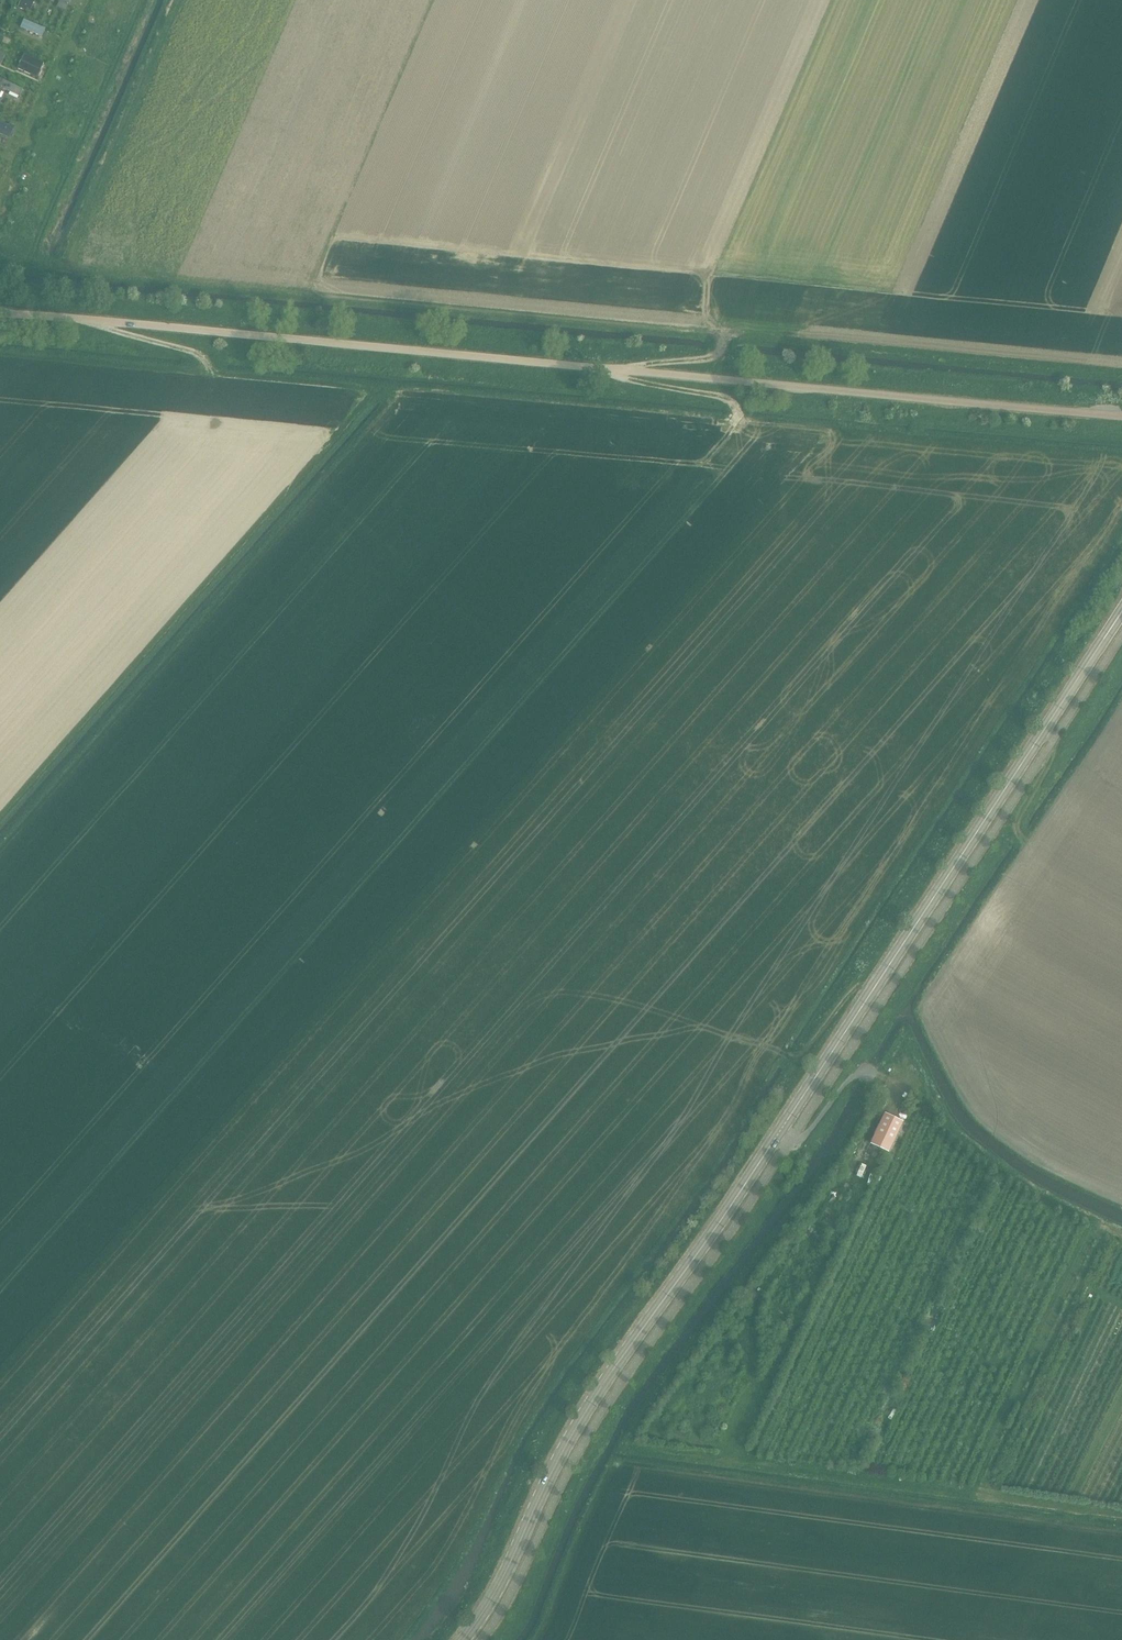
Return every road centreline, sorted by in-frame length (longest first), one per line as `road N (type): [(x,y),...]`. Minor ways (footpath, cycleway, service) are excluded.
road 1 (secondary): [(463,1639),(588,1407),(720,1222),(1121,611)]
road 2 (unclassified): [(0,313),(1121,417)]

